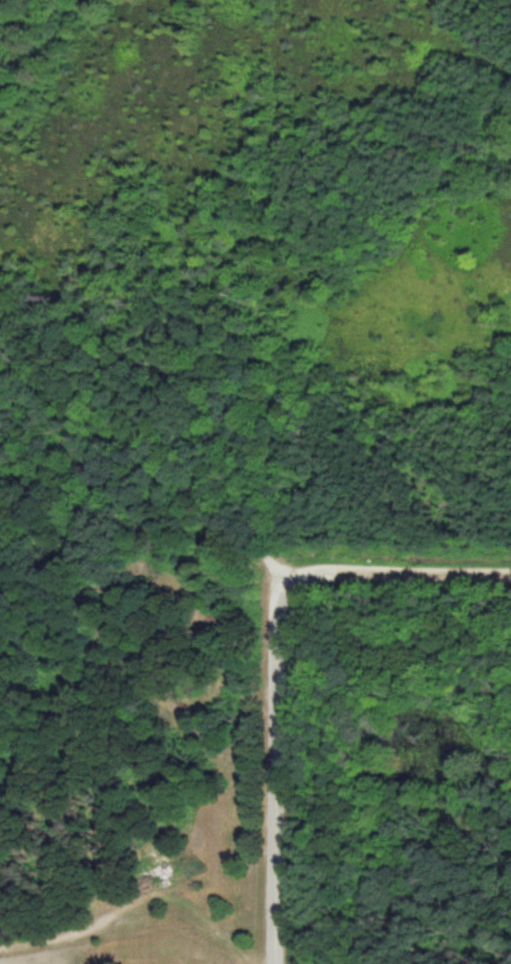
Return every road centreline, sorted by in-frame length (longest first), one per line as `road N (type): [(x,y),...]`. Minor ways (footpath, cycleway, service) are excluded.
road 1 (residential): [(264,963),(271,581),(281,566)]
road 2 (residential): [(281,566),(0,331)]
road 3 (residential): [(510,560),(301,559),(281,566)]

